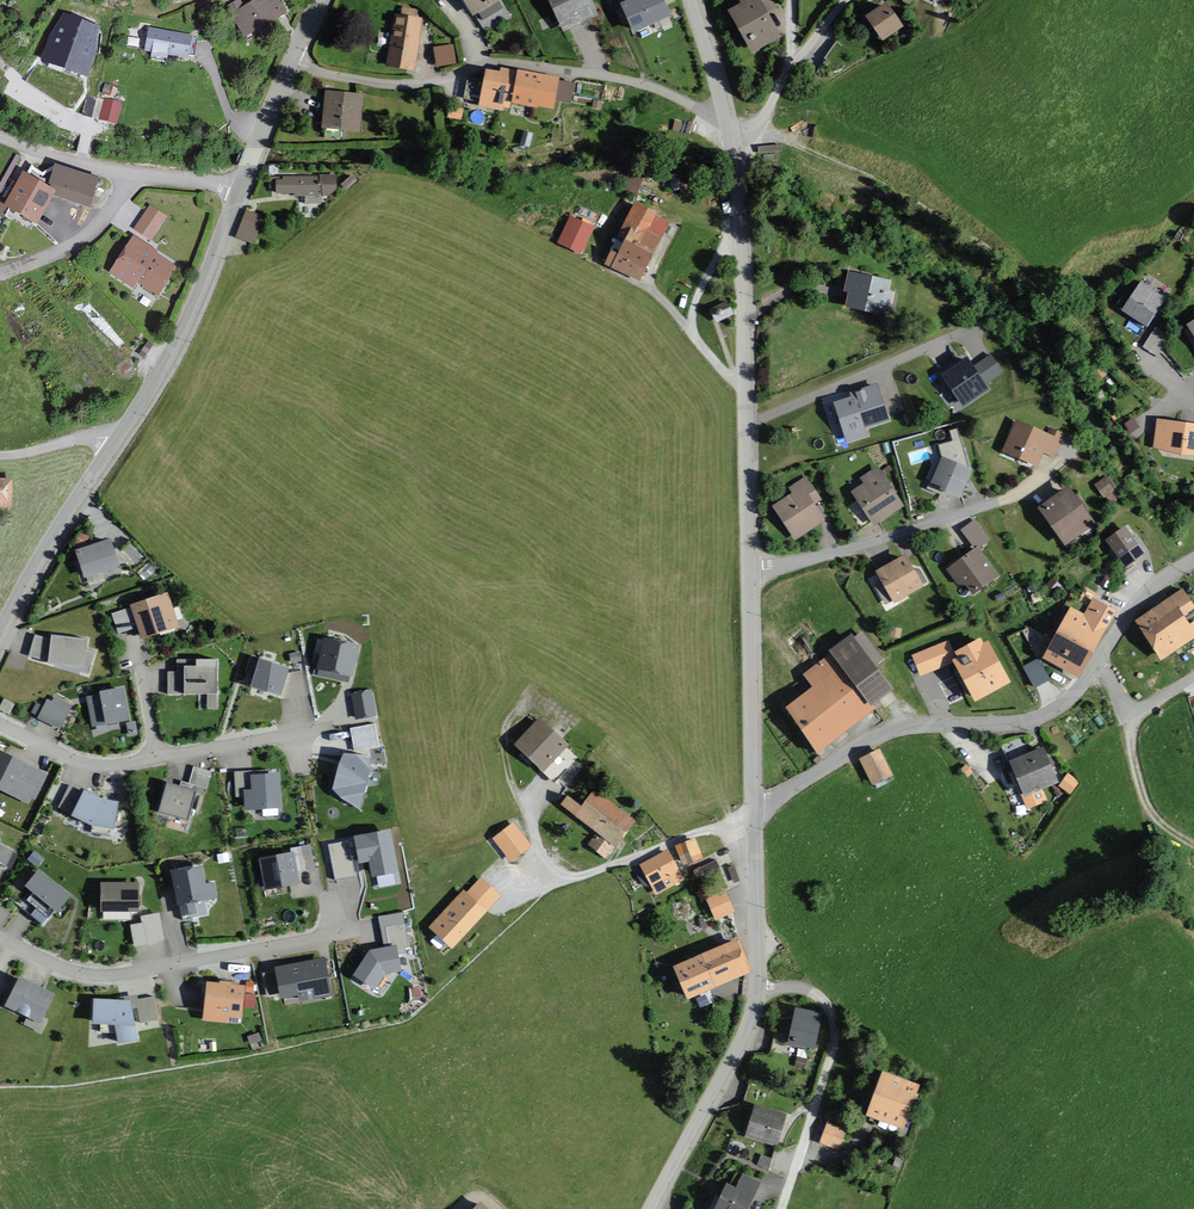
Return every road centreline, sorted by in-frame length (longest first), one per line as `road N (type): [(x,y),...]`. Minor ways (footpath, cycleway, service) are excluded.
road 1 (track): [(1161,397),(1136,384),(1043,284),(975,233),(915,194),(755,126)]
road 2 (residential): [(291,61),(396,85),(511,63),(637,82),(727,117)]
road 3 (residential): [(1097,665),(1066,702),(1040,717),(890,731),(756,812)]
road 4 (residential): [(371,928),(108,976),(77,973),(0,937)]
road 5 (residential): [(751,573),(881,542),(1014,497),(1044,478)]
road 6 (residential): [(0,724),(75,760),(109,766),(296,735)]
road 7 (residential): [(782,1208),(834,1047),(832,1019),(808,992),(756,989)]
road 8 (residential): [(117,441),(194,308),(239,190)]
road 9 (unclassified): [(748,386),(732,136)]
road 10 (residential): [(239,190),(82,165),(0,136)]
road 11 (unclassified): [(651,1208),(742,1046),(756,989)]
road 12 (unclassified): [(756,812),(751,573)]
road 13 (residential): [(0,636),(117,441)]
road 14 (residential): [(756,812),(585,875),(554,877)]
road 15 (unclassified): [(751,573),(748,386)]
road 16 (unclassified): [(756,989),(756,812)]
road 17 (track): [(1132,711),(1135,764),(1149,809),(1193,844)]
road 18 (residential): [(649,285),(733,382),(748,386)]
road 19 (residential): [(1193,561),(1136,604),(1097,665)]
road 20 (residential): [(239,190),(291,61)]
road 21 (residential): [(1097,665),(1132,711),(1193,678)]
road 22 (unclassified): [(727,117),(691,0)]
road 23 (track): [(743,224),(694,302),(690,330)]
road 24 (residential): [(117,441),(89,437),(0,456)]

